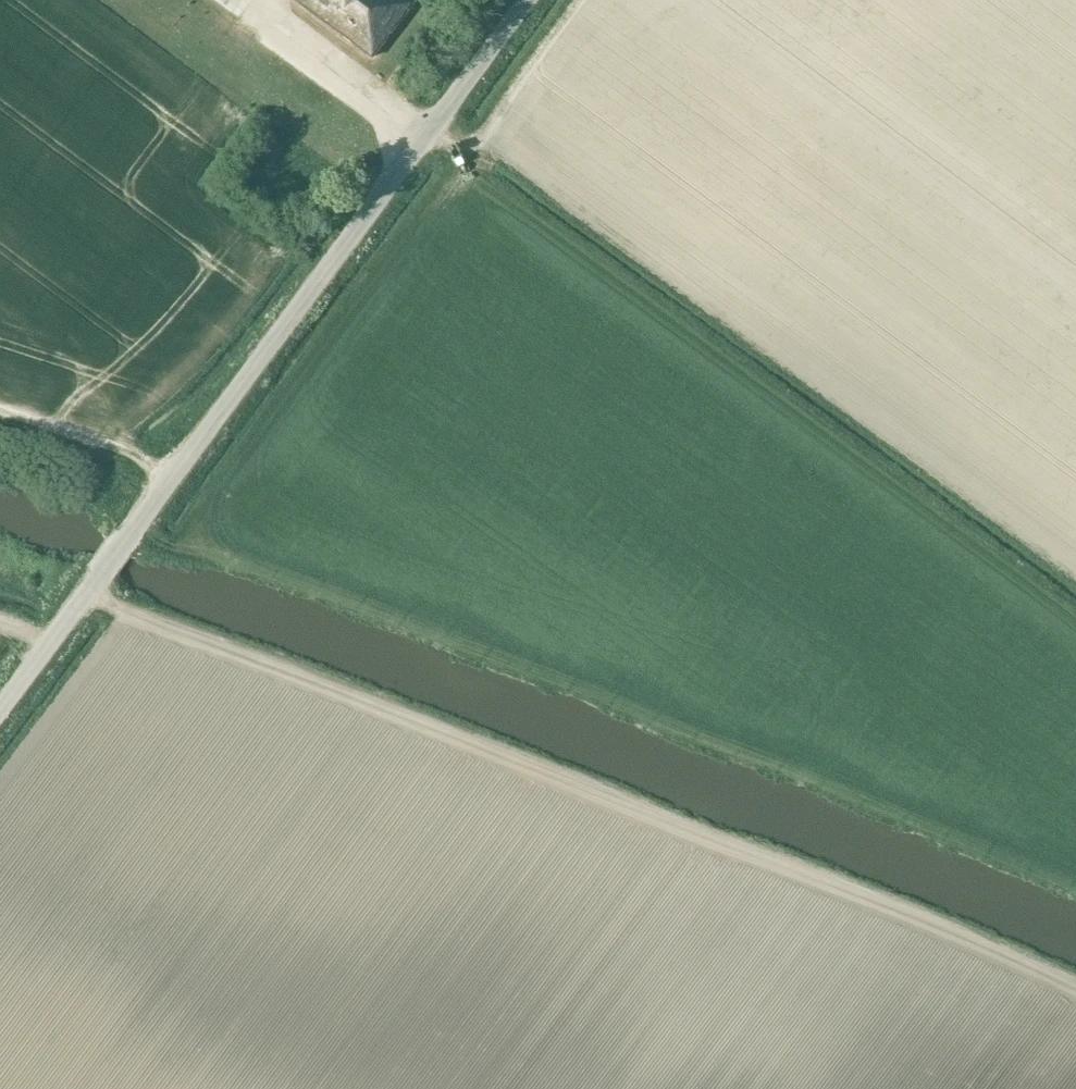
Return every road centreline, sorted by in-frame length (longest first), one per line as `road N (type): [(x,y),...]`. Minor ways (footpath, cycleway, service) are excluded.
road 1 (unclassified): [(0,711),(528,0)]
road 2 (track): [(0,413),(175,476)]

